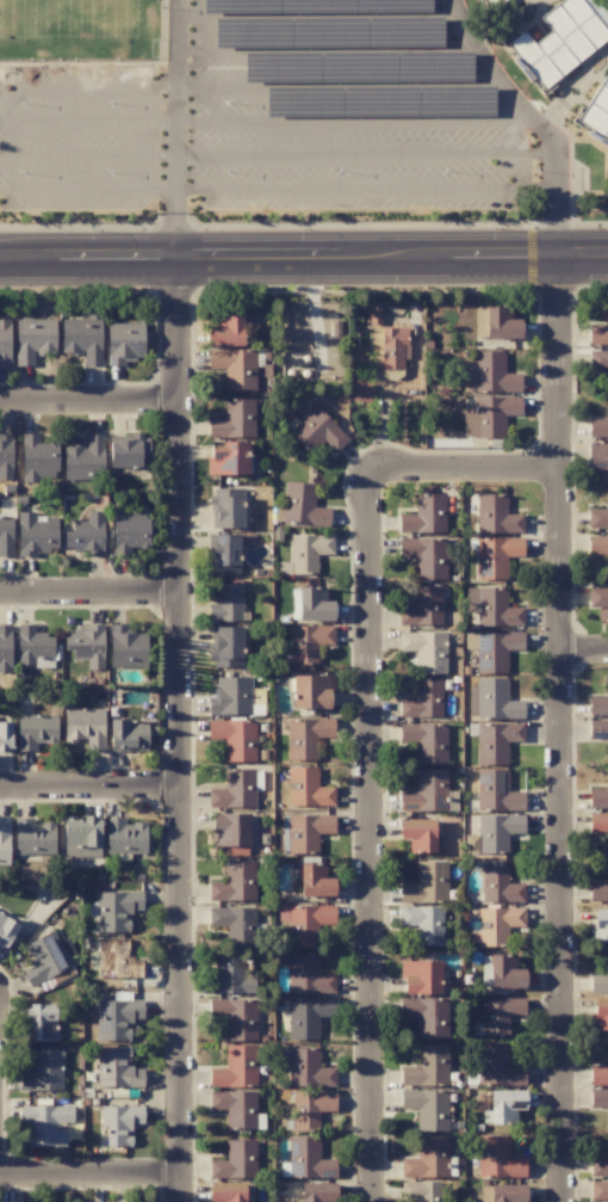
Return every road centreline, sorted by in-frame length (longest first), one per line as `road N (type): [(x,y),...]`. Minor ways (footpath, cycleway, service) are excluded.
road 1 (residential): [(560,1201),(565,657),(558,260)]
road 2 (residential): [(178,263),(185,1201)]
road 3 (residential): [(375,1201),(371,466)]
road 4 (tertiary): [(607,260),(0,263)]
road 5 (residential): [(371,466),(557,467)]
road 6 (residential): [(185,1179),(0,1177)]
road 7 (residential): [(0,788),(180,788)]
road 8 (residential): [(0,595),(178,594)]
road 9 (residential): [(175,406),(0,406)]

